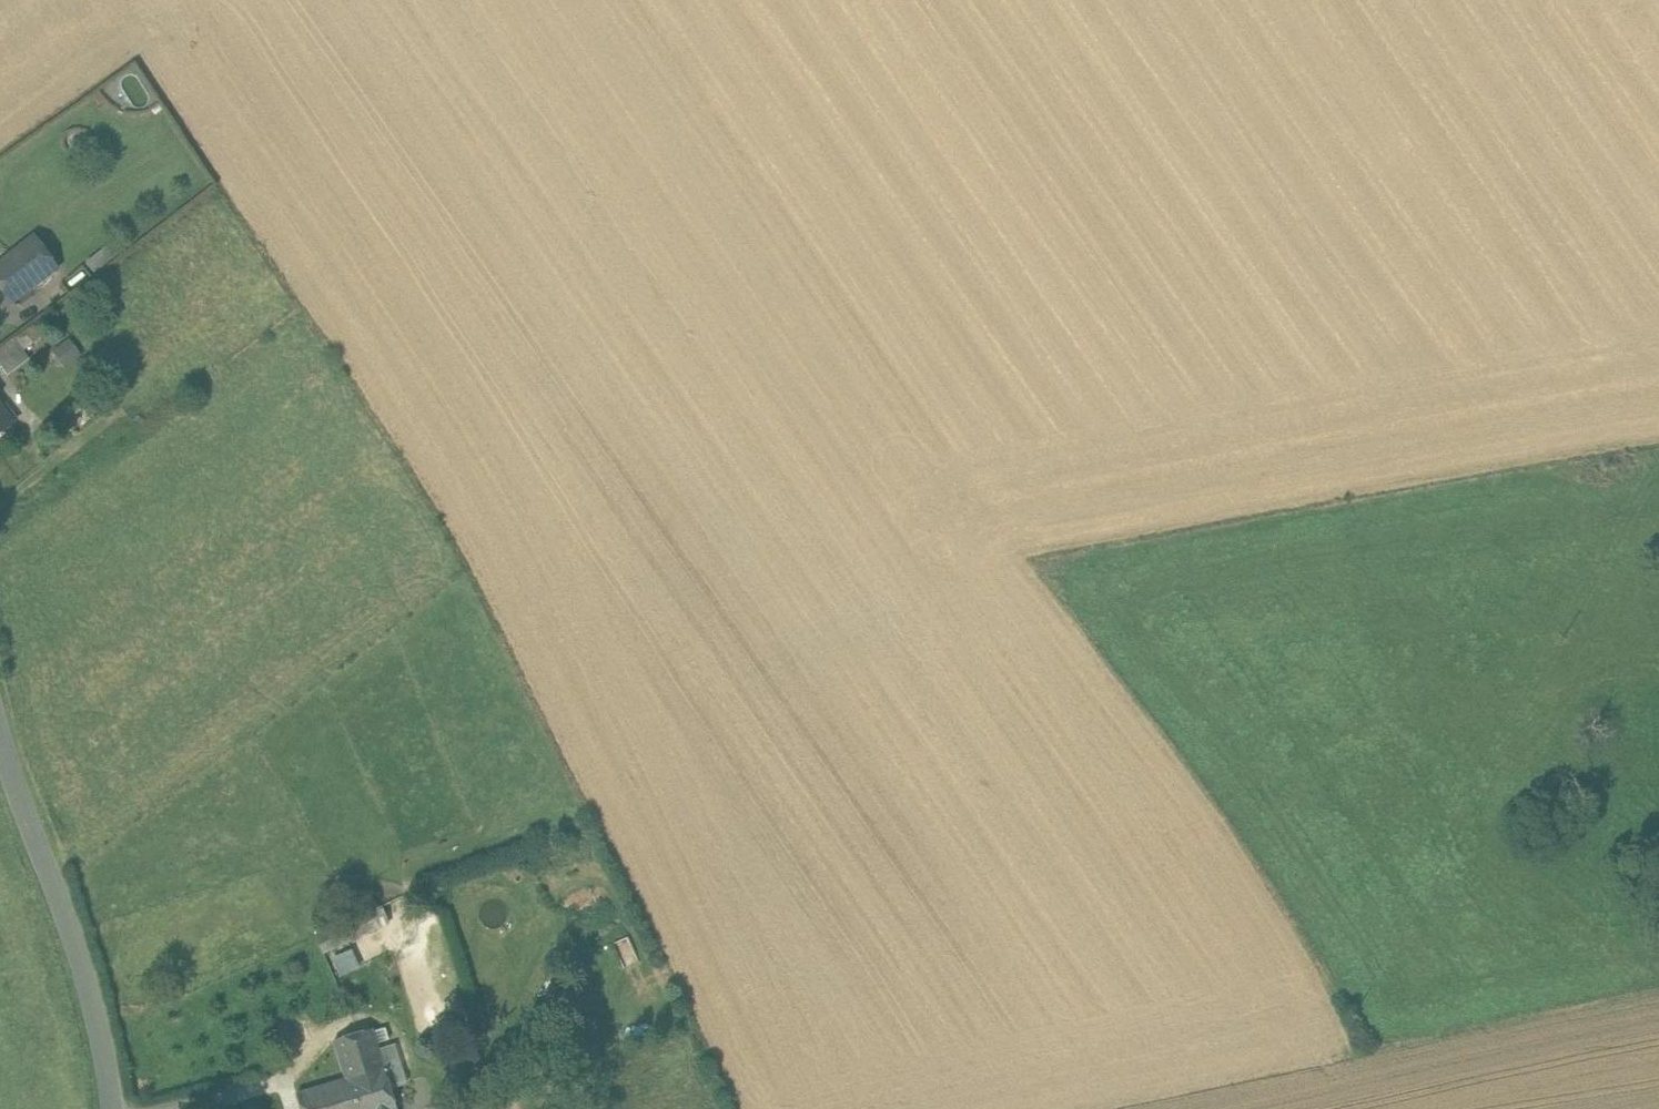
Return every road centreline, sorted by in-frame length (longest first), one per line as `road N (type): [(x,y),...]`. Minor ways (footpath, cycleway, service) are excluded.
road 1 (tertiary): [(112,1108),(102,1040),(0,734)]

